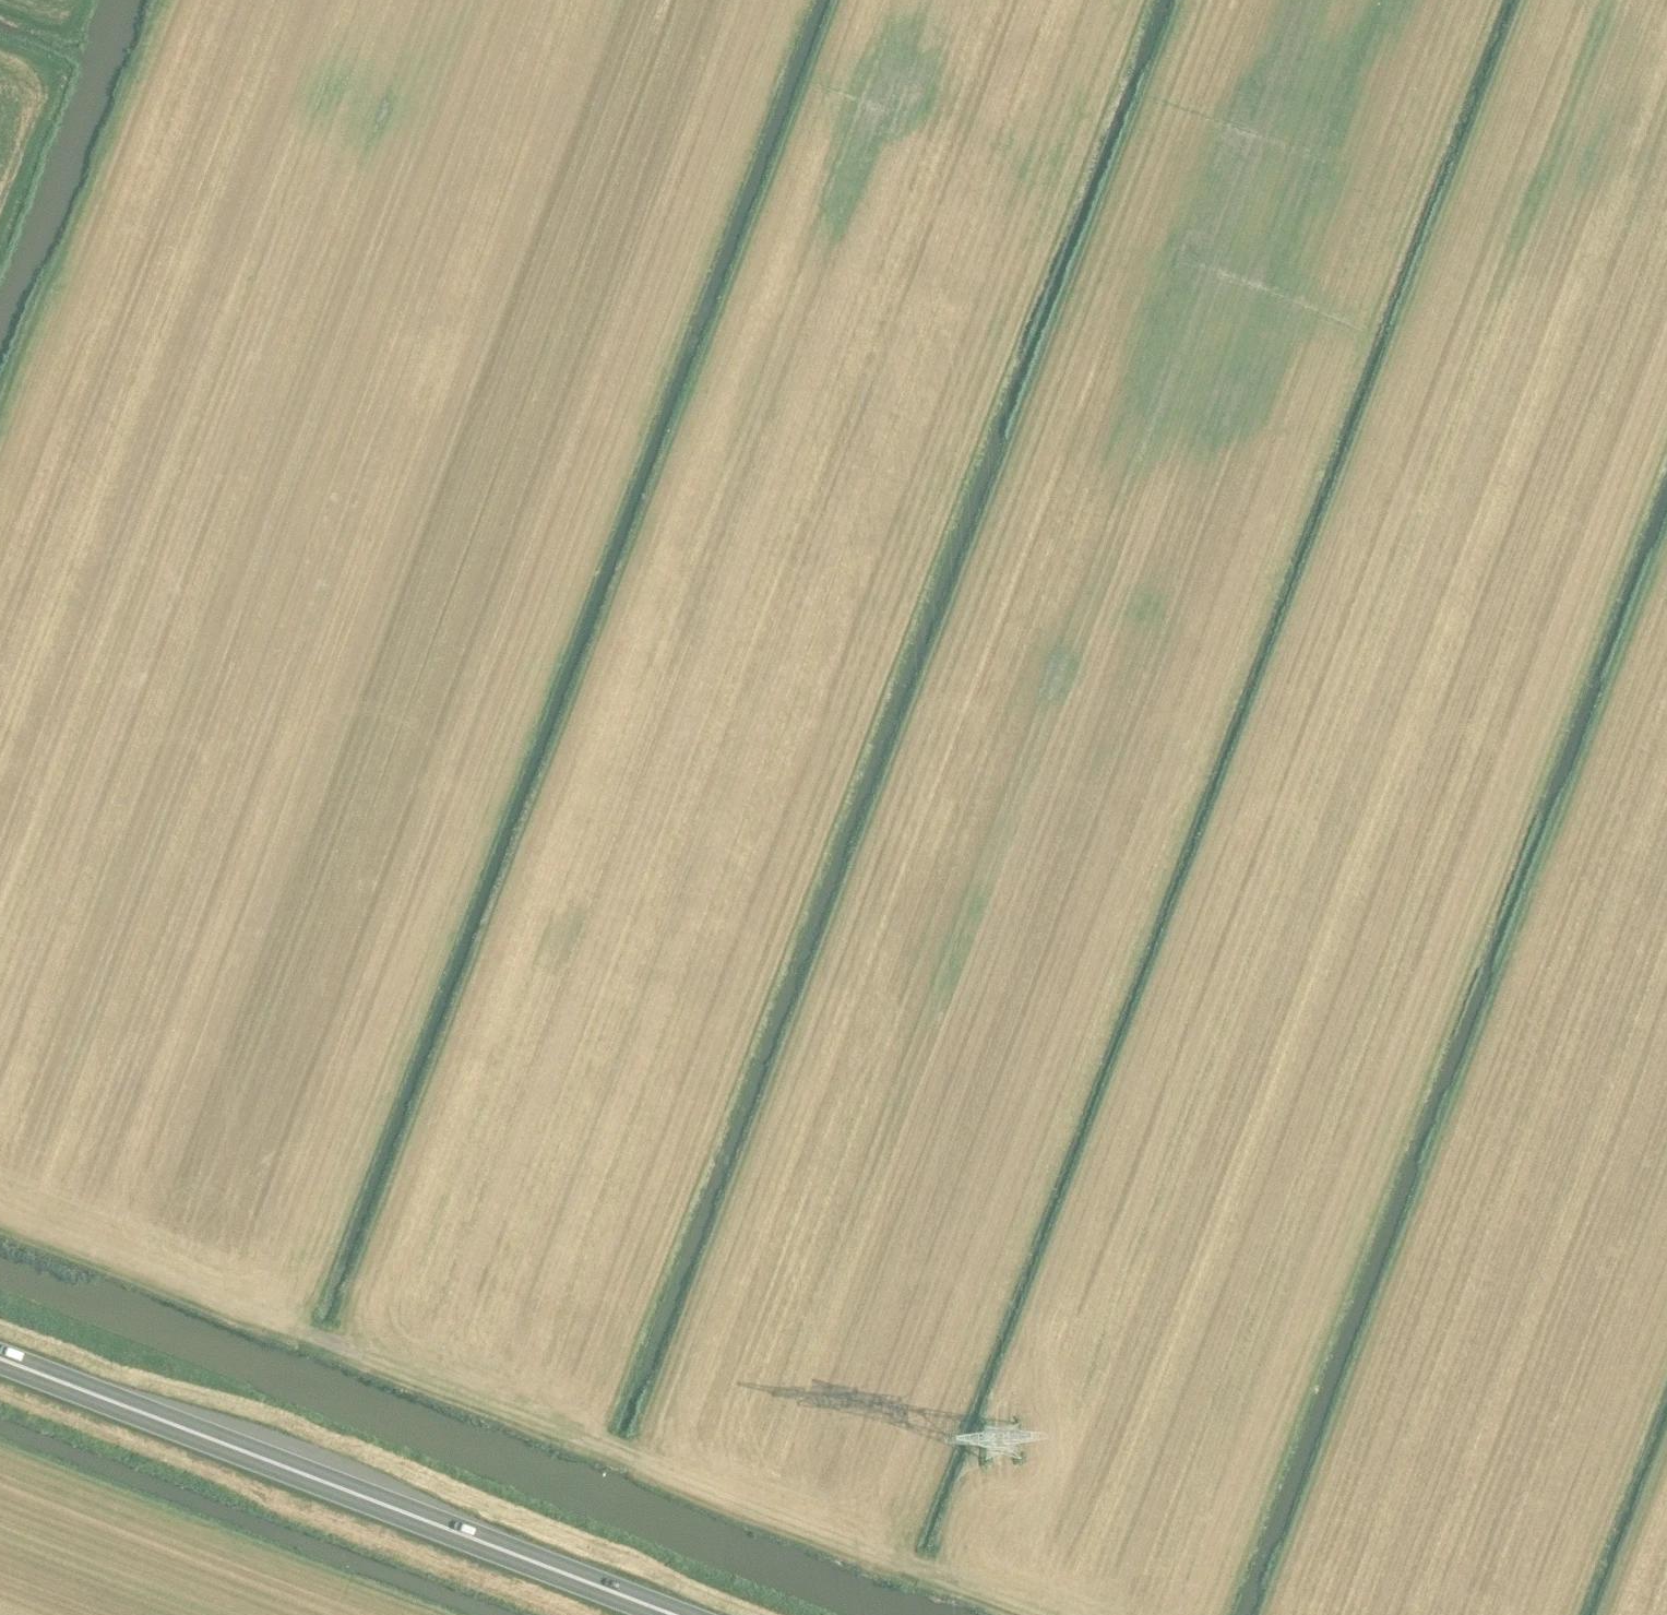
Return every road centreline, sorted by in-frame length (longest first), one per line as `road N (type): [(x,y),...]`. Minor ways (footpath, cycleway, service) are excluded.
road 1 (trunk): [(676,1614),(0,1357)]

